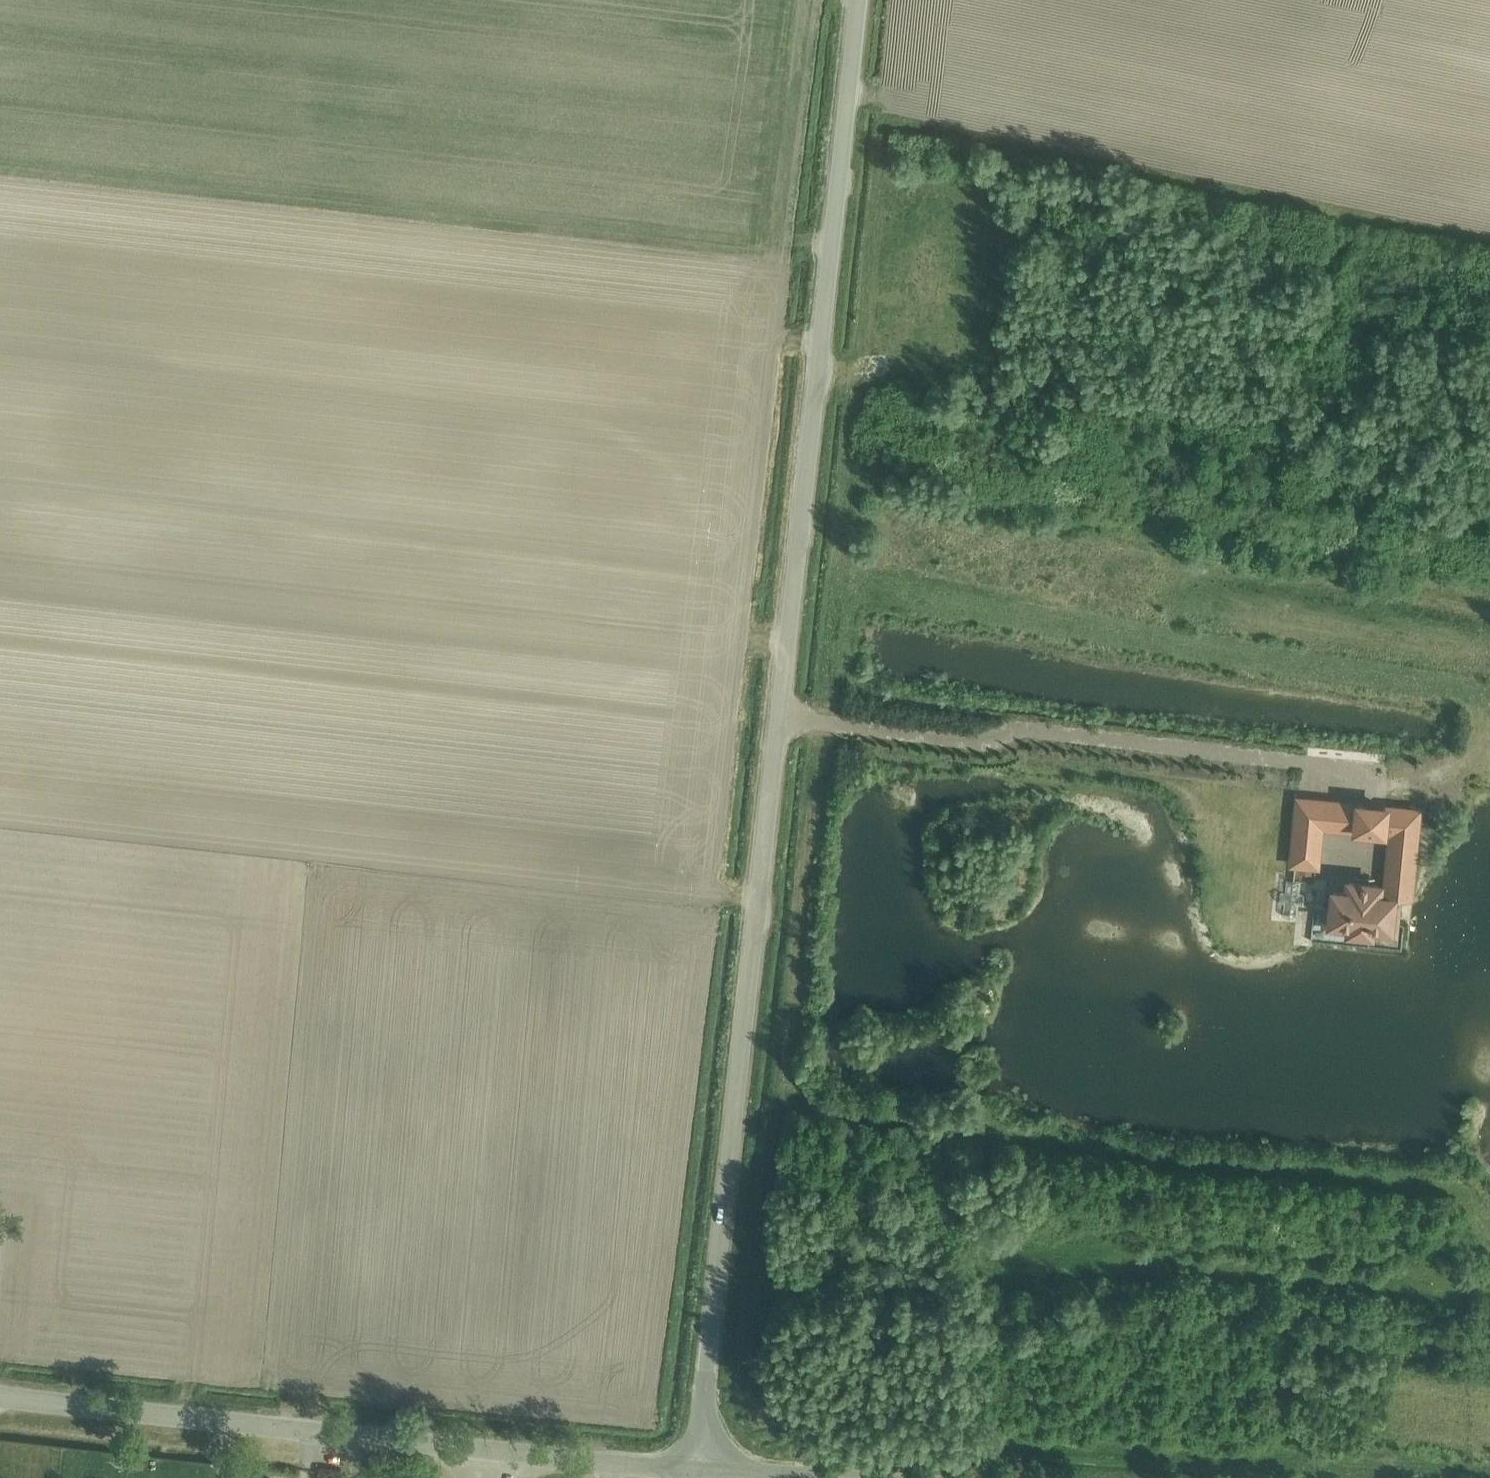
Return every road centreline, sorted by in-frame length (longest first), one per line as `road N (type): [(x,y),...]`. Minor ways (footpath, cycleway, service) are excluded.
road 1 (tertiary): [(695,1470),(858,0)]
road 2 (tertiary): [(695,1470),(0,1396)]

